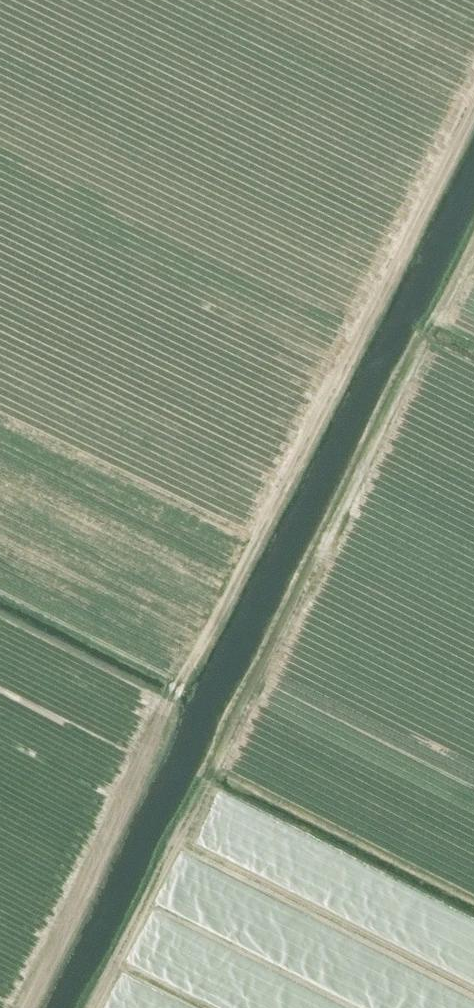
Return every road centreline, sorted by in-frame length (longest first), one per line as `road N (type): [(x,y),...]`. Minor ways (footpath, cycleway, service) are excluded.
road 1 (track): [(473,110),(181,681),(27,1007)]
road 2 (track): [(95,1007),(473,242)]

